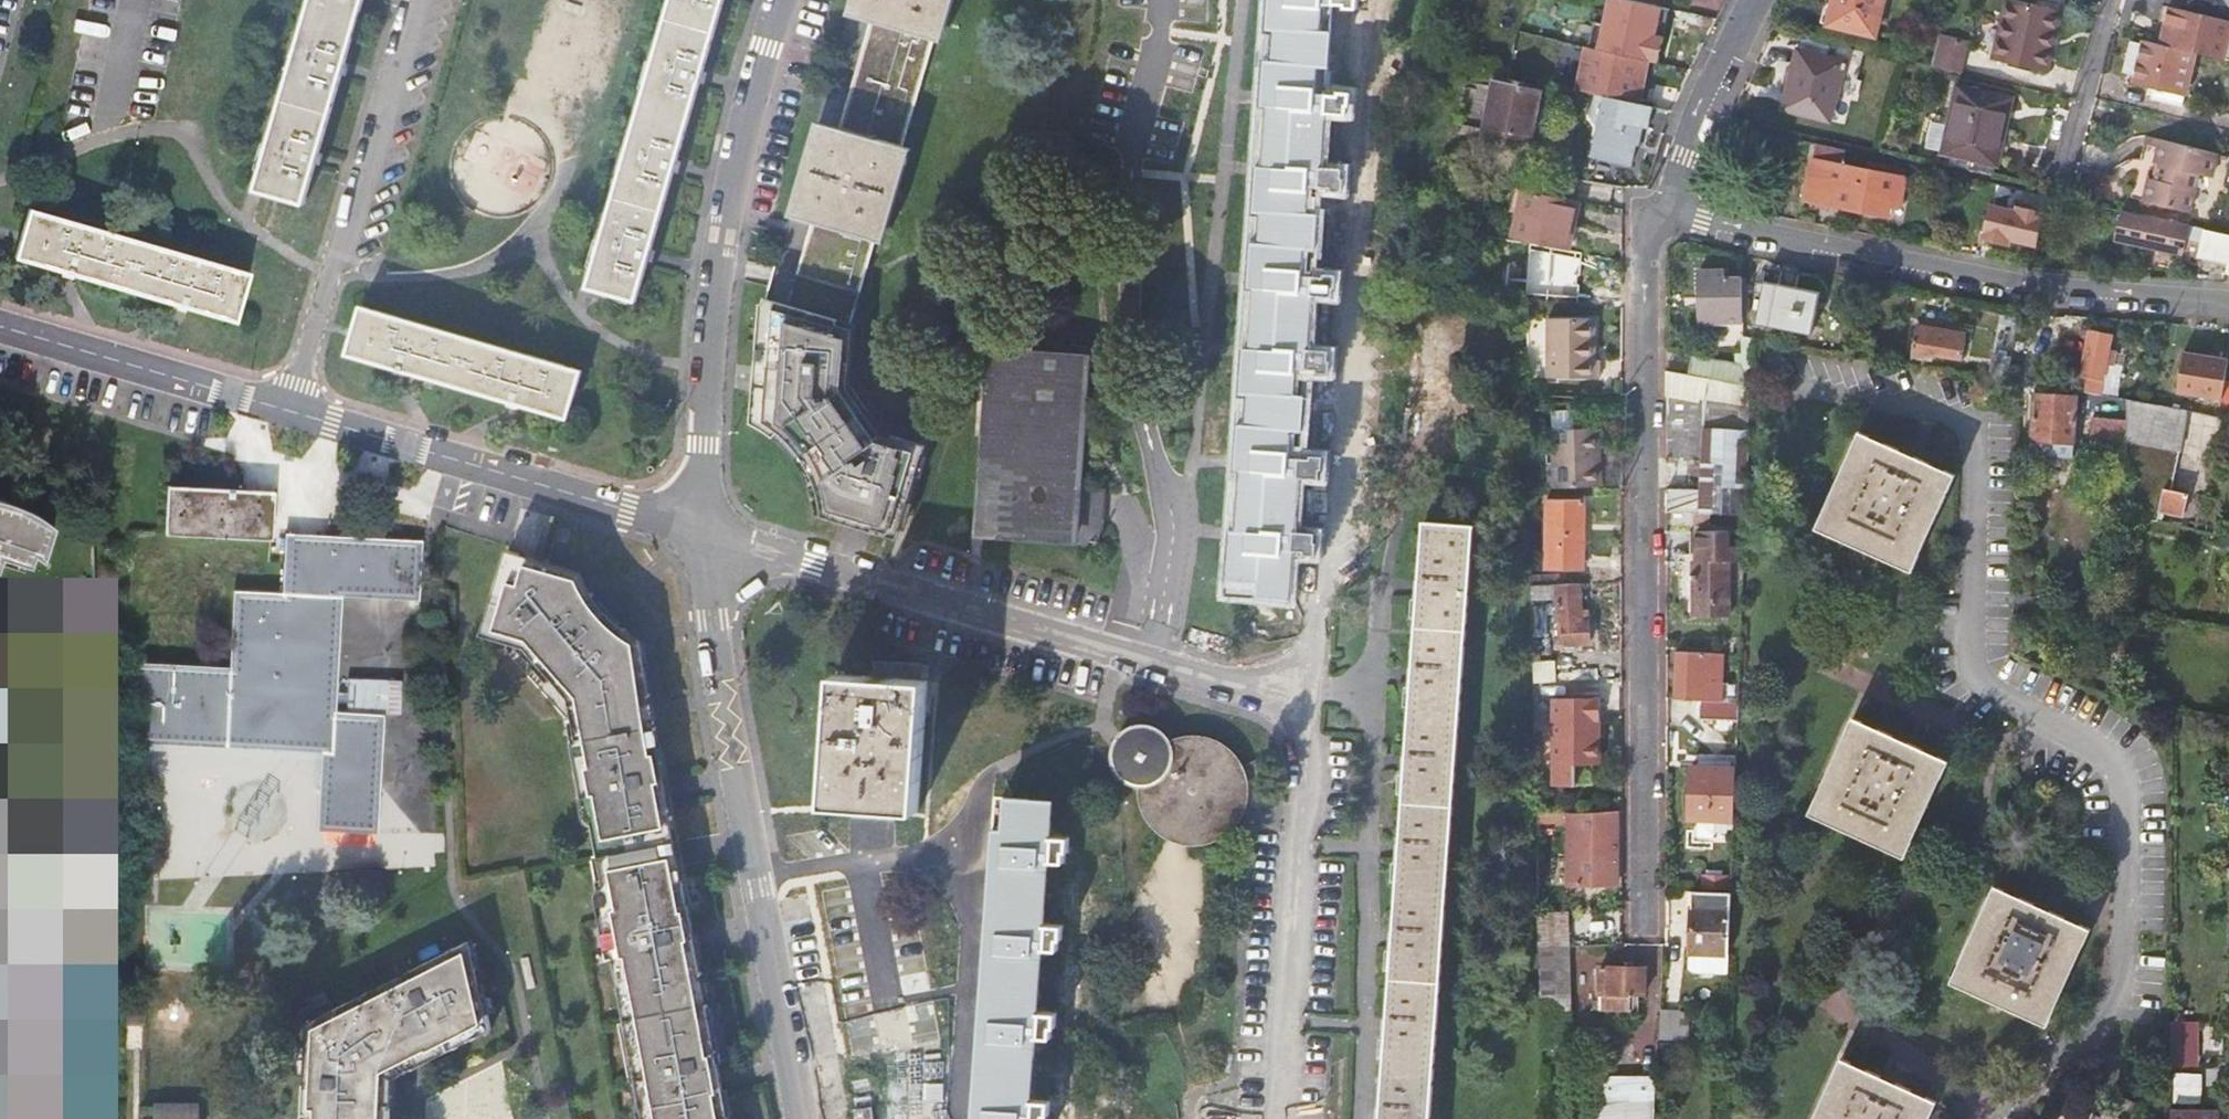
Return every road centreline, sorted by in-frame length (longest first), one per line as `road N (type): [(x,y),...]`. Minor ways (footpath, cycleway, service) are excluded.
road 1 (residential): [(1769,372),(1958,413),(1969,436),(1971,648),(1992,689),(2098,749),(2126,782),(2129,920),(2119,972),(2089,1023),(2010,1086),(1994,1118)]
road 2 (residential): [(1671,210),(1650,217),(1637,547),(1643,944)]
road 3 (residential): [(1311,691),(1340,410),(1360,0)]
road 4 (residential): [(698,529),(1162,663),(1311,691)]
road 5 (residential): [(801,1118),(725,726),(698,529)]
road 6 (residential): [(2228,309),(1948,273),(1671,210)]
road 7 (residential): [(698,529),(722,237),(783,0)]
road 8 (residential): [(1278,1118),(1311,691)]
road 9 (residential): [(289,407),(421,0)]
road 10 (residential): [(289,407),(698,529)]
road 11 (residential): [(0,323),(289,407)]
road 12 (residential): [(1754,0),(1701,107),(1671,210)]
road 13 (residential): [(2114,0),(2061,187)]

